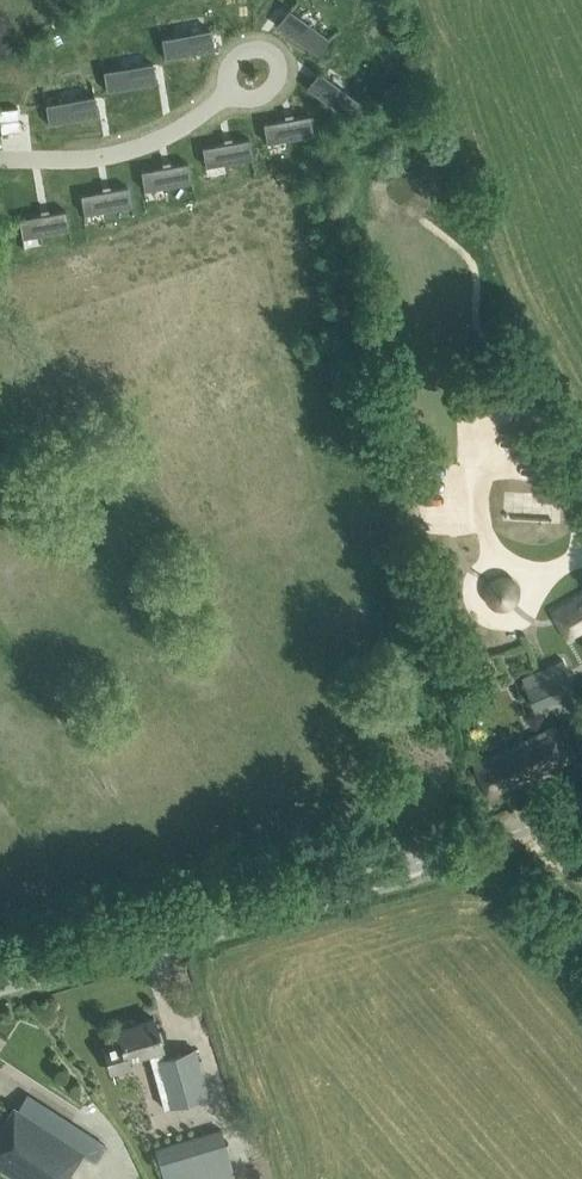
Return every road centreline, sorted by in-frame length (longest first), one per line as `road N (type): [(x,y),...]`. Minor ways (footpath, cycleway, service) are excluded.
road 1 (unclassified): [(0,983),(417,862),(581,804)]

